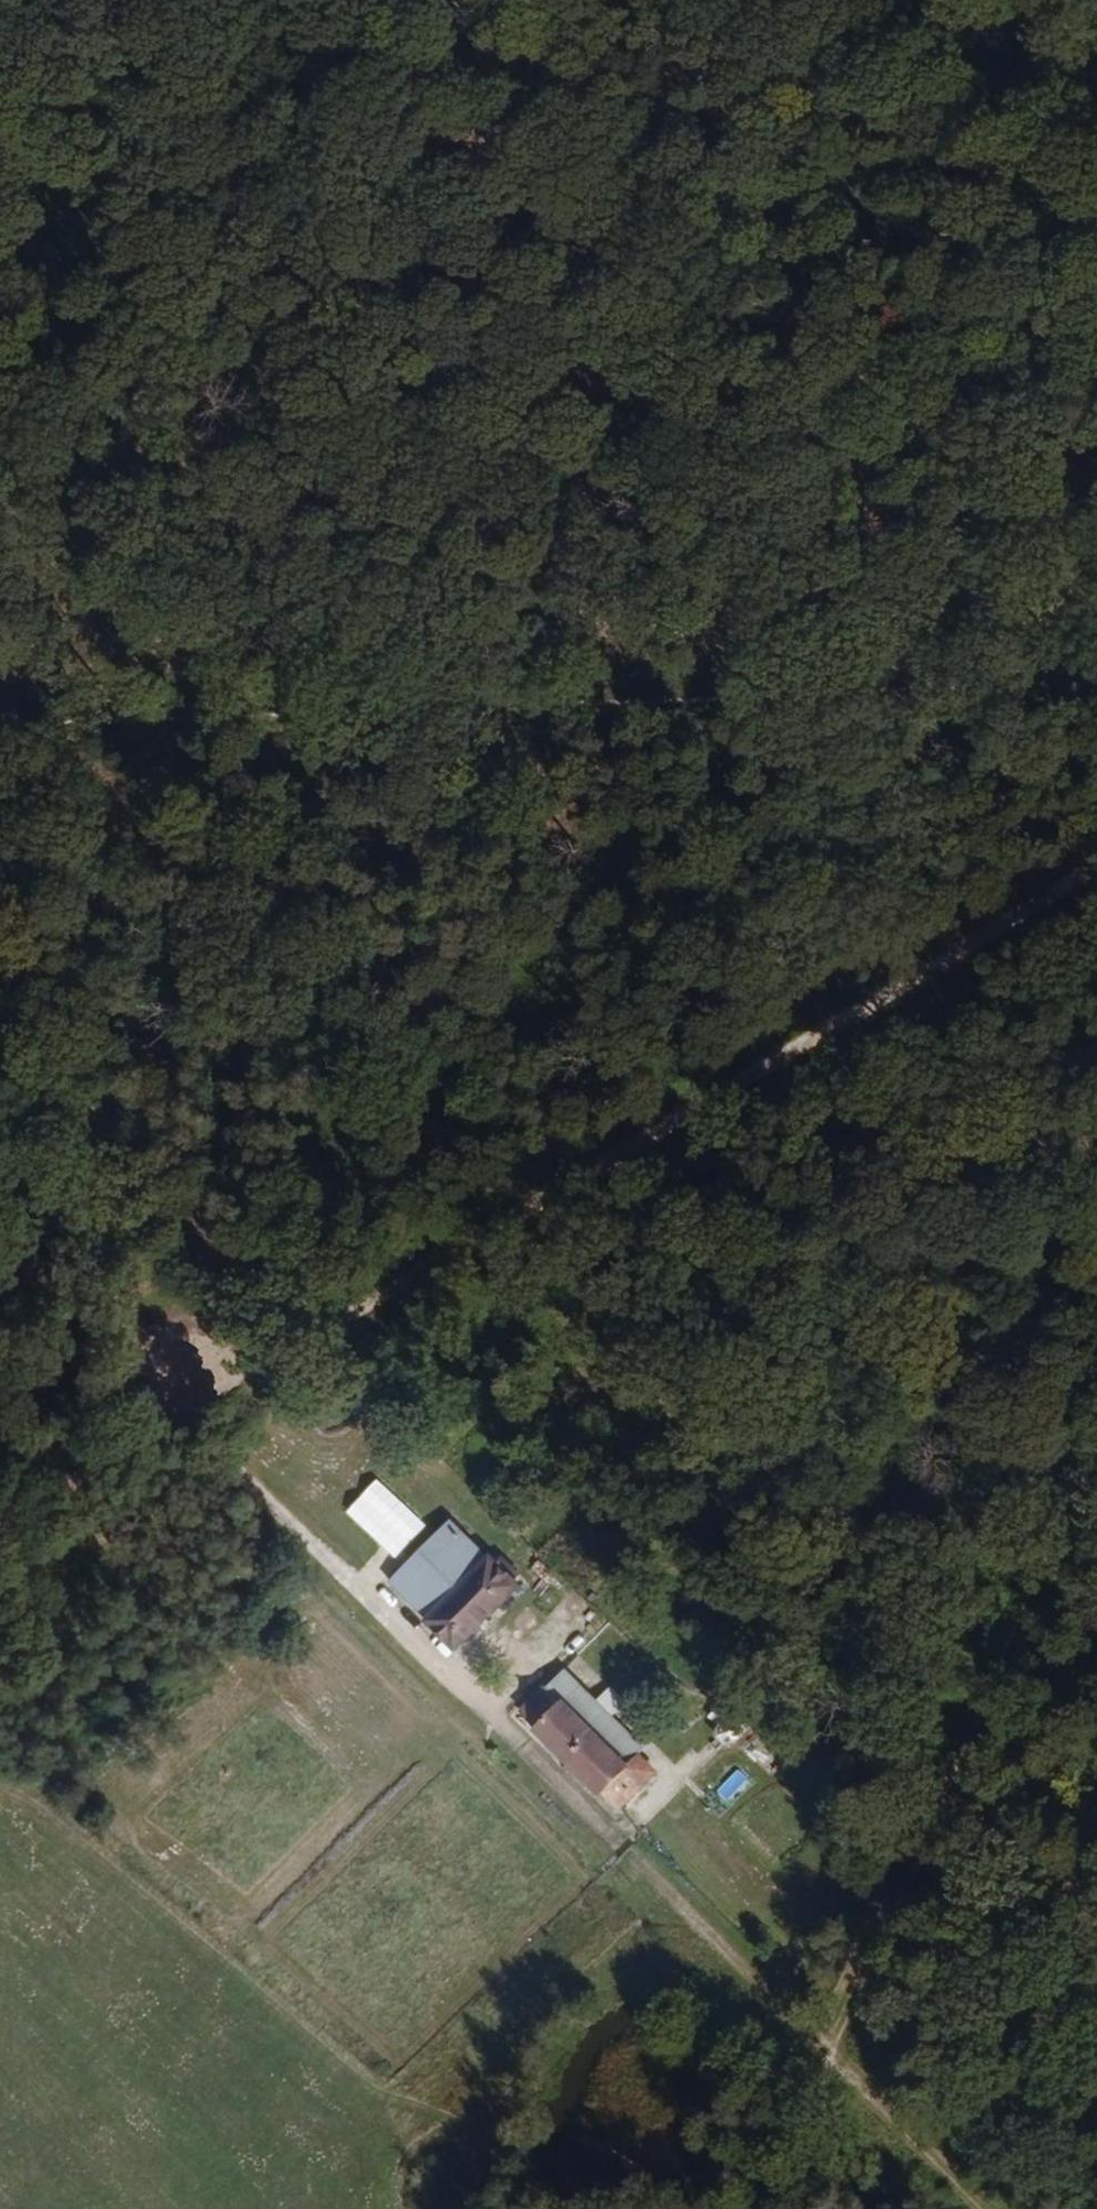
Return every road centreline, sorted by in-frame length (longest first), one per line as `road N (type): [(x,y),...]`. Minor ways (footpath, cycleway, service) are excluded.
road 1 (track): [(1096,870),(227,1454),(0,1587)]
road 2 (track): [(757,2208),(1096,1415)]
road 3 (track): [(906,0),(1096,239)]

